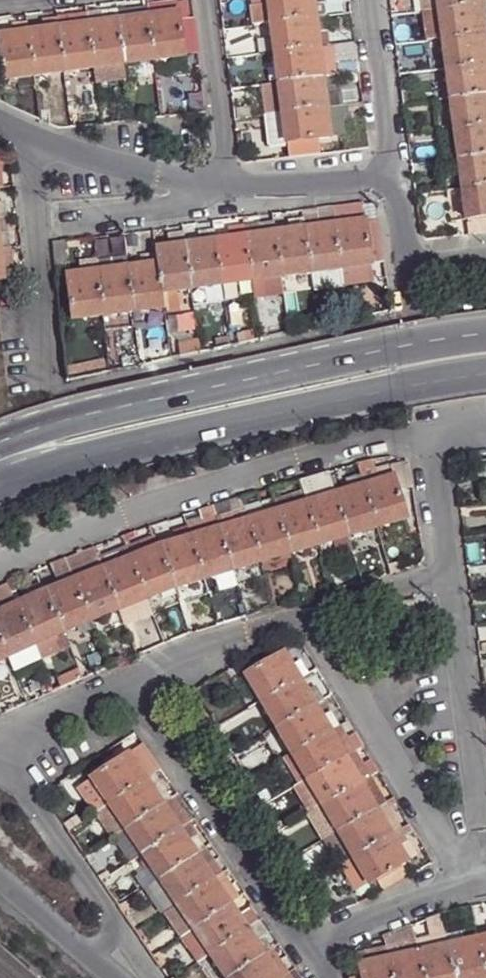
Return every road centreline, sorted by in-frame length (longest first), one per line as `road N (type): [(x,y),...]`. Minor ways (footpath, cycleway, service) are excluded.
road 1 (residential): [(19,123),(55,392),(408,310),(409,274)]
road 2 (primary): [(485,333),(100,411),(0,442)]
road 3 (primary): [(0,483),(168,437),(485,374)]
road 4 (residential): [(413,440),(367,439),(161,496),(0,564)]
road 5 (residential): [(129,675),(310,948)]
road 6 (residential): [(304,614),(464,876)]
road 7 (residential): [(451,574),(485,872)]
road 8 (residential): [(0,748),(107,921),(107,941),(93,961)]
road 9 (residential): [(19,123),(104,158),(224,187)]
road 10 (residential): [(203,0),(224,187)]
road 11 (residential): [(129,675),(304,614)]
road 12 (residential): [(371,0),(393,176)]
road 13 (residential): [(310,948),(464,876)]
road 14 (residential): [(224,187),(393,176)]
road 15 (residential): [(304,614),(451,574)]
road 16 (residential): [(224,187),(179,204),(77,219)]
road 17 (residential): [(0,742),(129,675)]
road 18 (residential): [(413,440),(432,471),(451,574)]
road 19 (residential): [(0,883),(93,961)]

